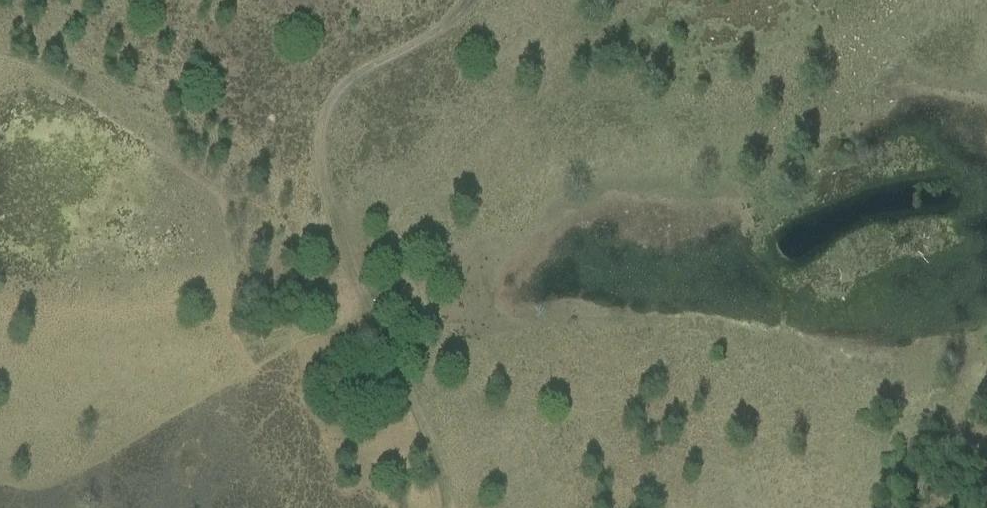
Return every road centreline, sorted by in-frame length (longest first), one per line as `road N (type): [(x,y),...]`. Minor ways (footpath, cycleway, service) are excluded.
road 1 (track): [(444,507),(324,201),(320,135),(327,105),(357,72),(446,22),(464,0)]

